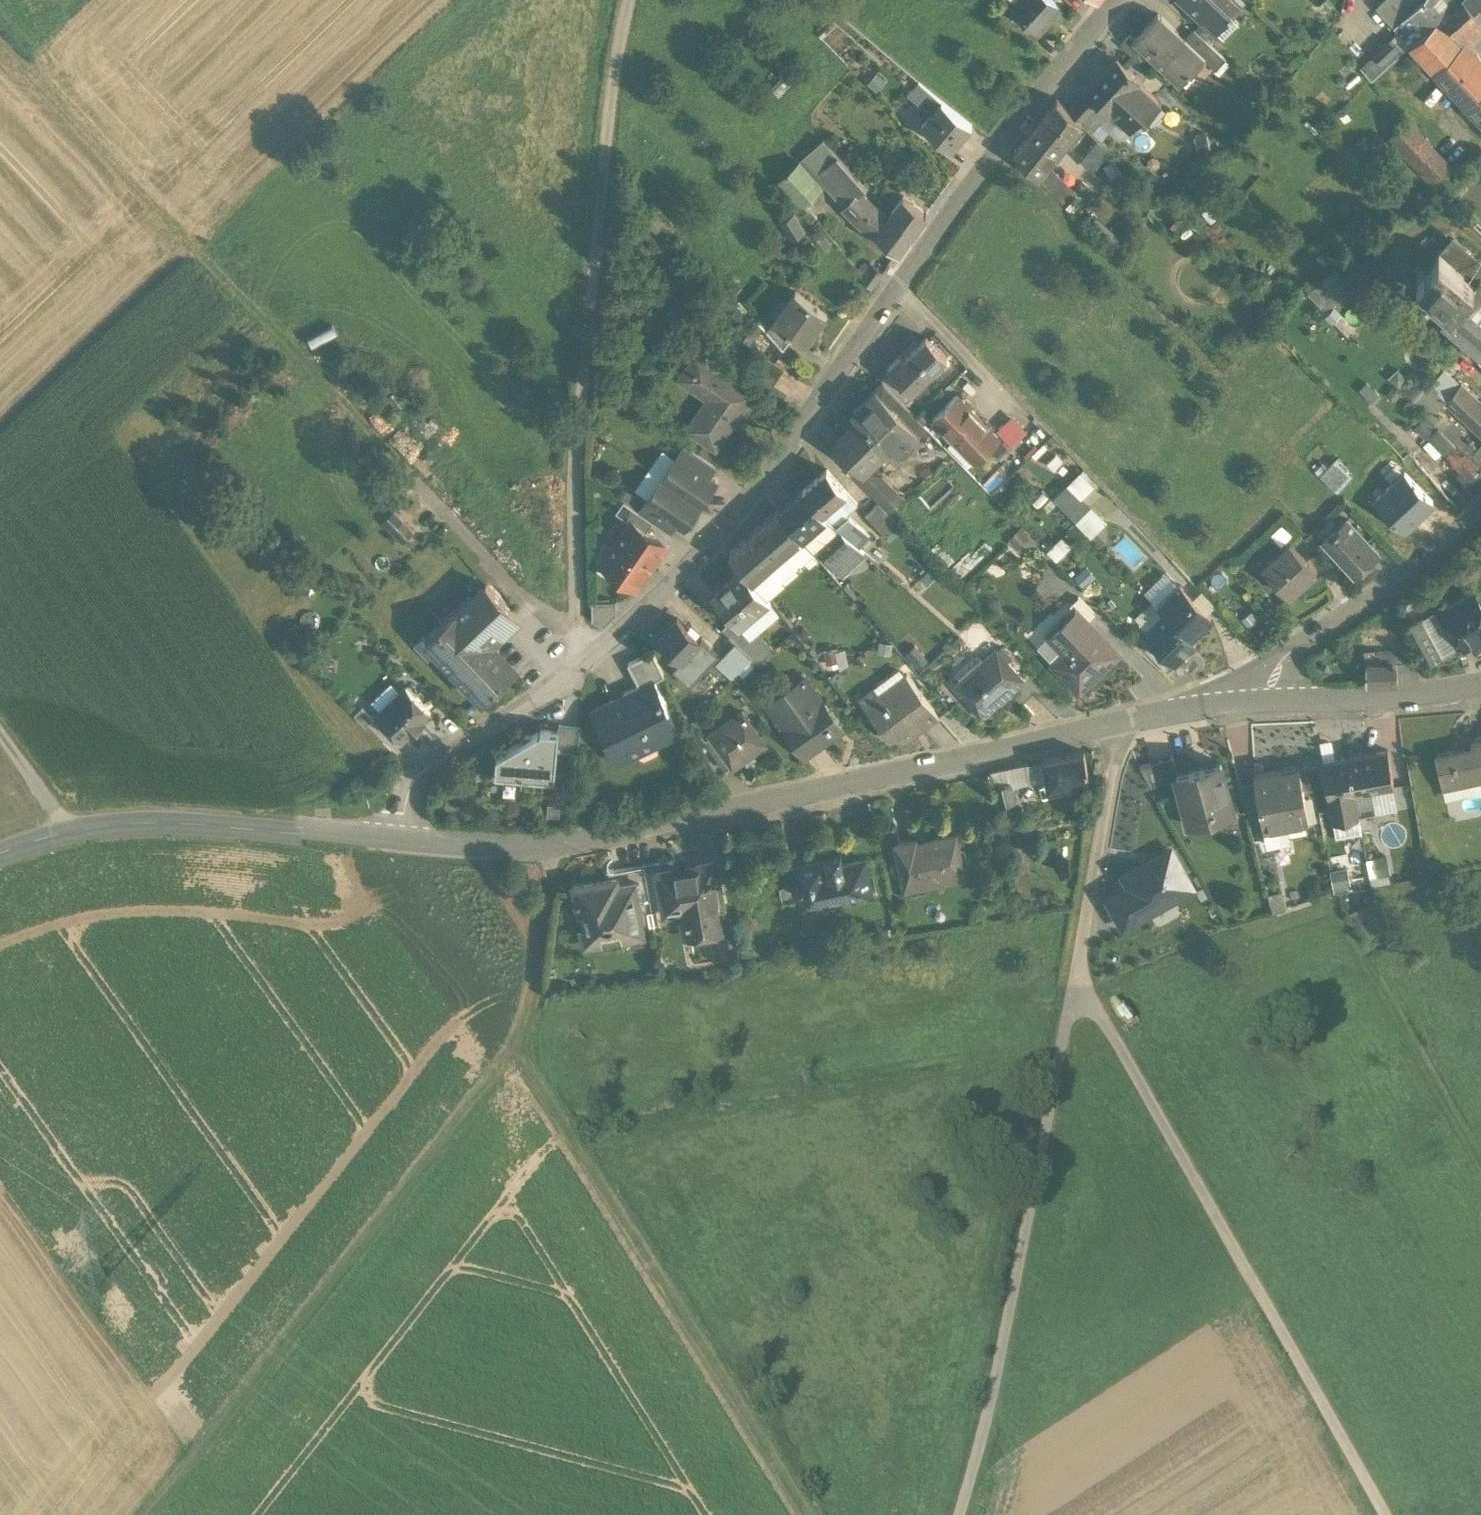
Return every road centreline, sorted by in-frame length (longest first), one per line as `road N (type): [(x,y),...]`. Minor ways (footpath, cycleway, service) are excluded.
road 1 (residential): [(400,845),(419,781),(607,651),(788,458),(899,288),(1128,0)]
road 2 (secondary): [(400,845),(550,855),(724,824),(1114,732),(1265,713)]
road 3 (track): [(810,1514),(516,1048),(534,989),(550,855)]
road 4 (track): [(632,0),(580,399),(573,494),(578,633)]
road 5 (track): [(1072,999),(1096,1007),(1386,1514)]
road 6 (track): [(516,1048),(152,1514)]
road 7 (track): [(961,1514),(993,1396),(1072,999)]
road 8 (secondary): [(0,852),(64,829),(128,822),(400,845)]
road 9 (residential): [(1265,713),(1285,663),(1398,589),(1480,515)]
road 10 (track): [(578,633),(558,636),(407,475)]
road 11 (secondary): [(1265,713),(1480,691)]

